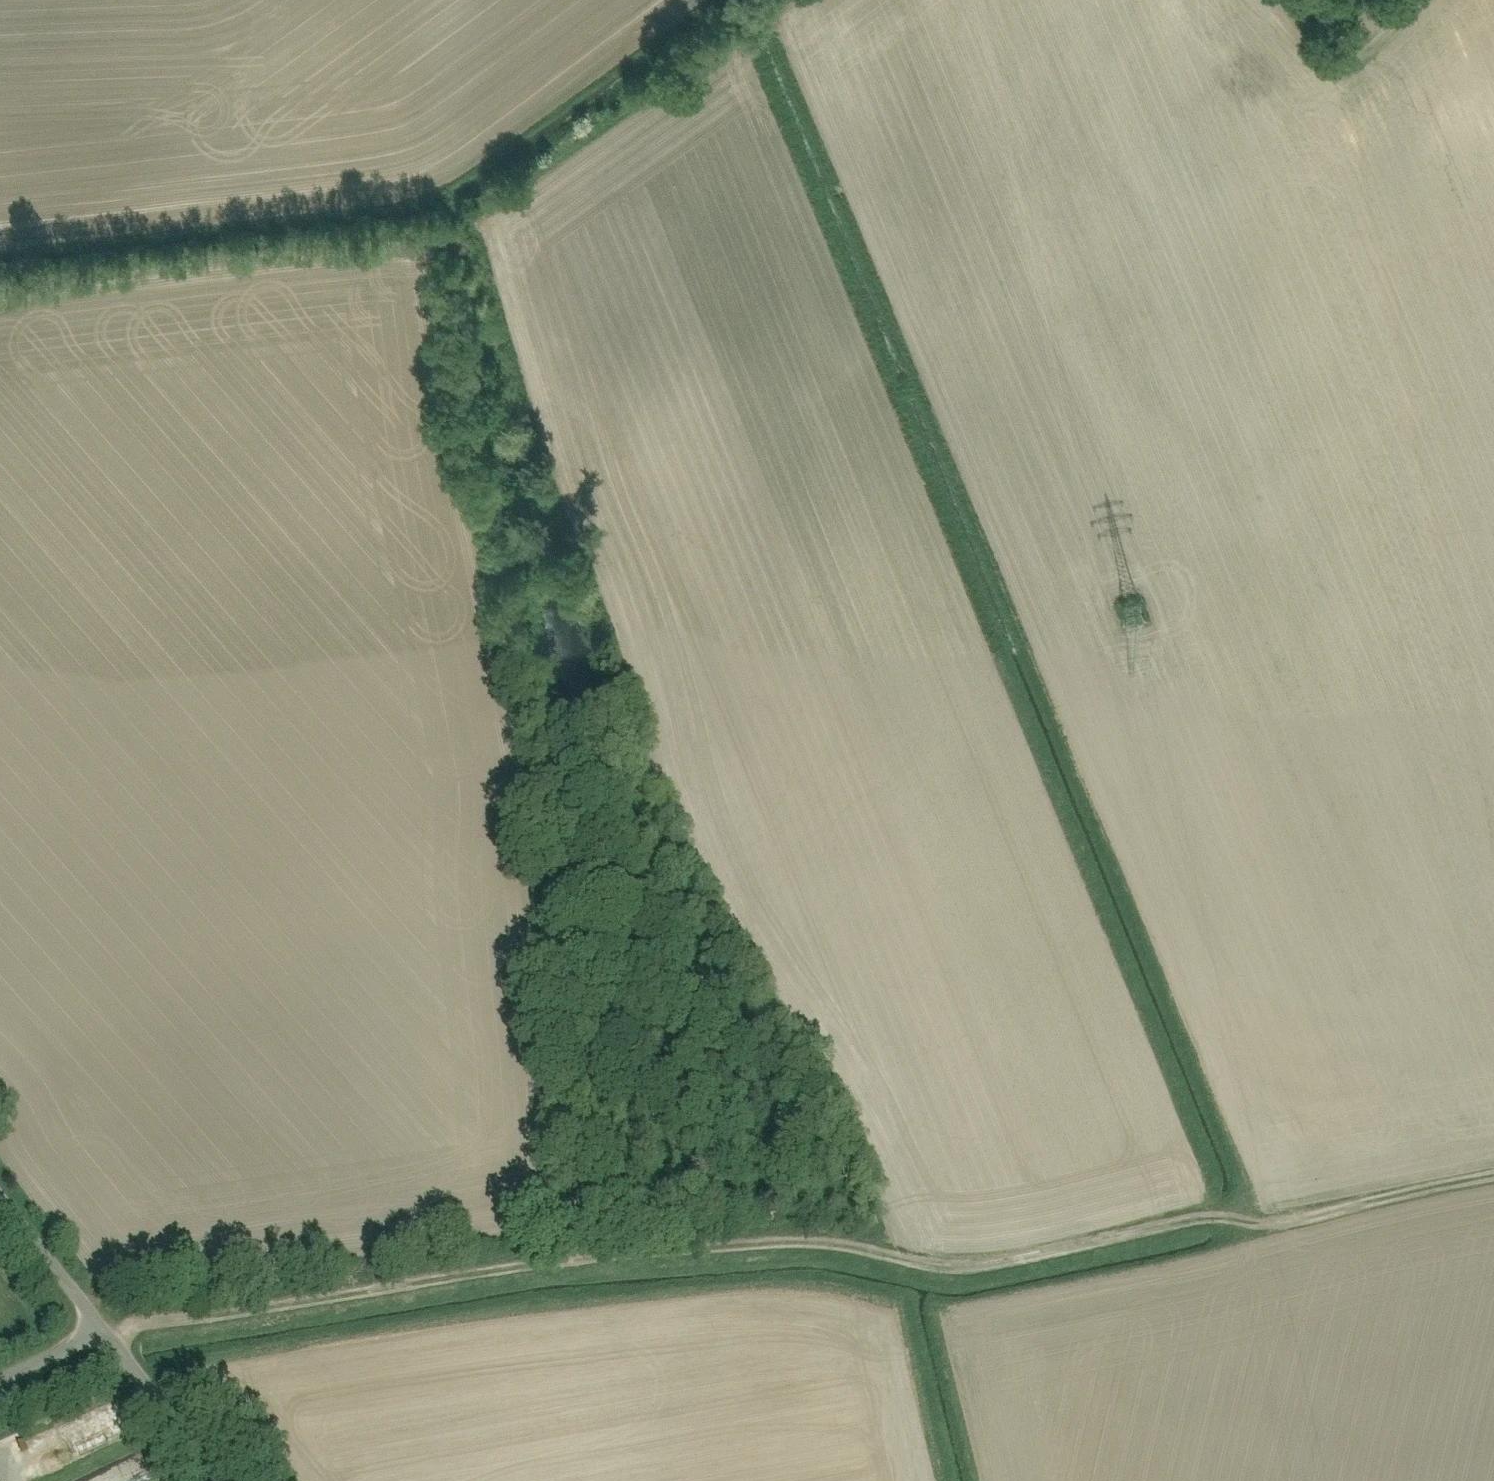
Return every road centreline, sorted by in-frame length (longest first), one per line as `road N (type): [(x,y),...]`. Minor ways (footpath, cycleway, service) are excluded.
road 1 (track): [(109,1339),(808,1244),(960,1270),(1493,1170)]
road 2 (unclassified): [(99,1326),(225,1480)]
road 3 (unclassified): [(0,1204),(99,1326)]

